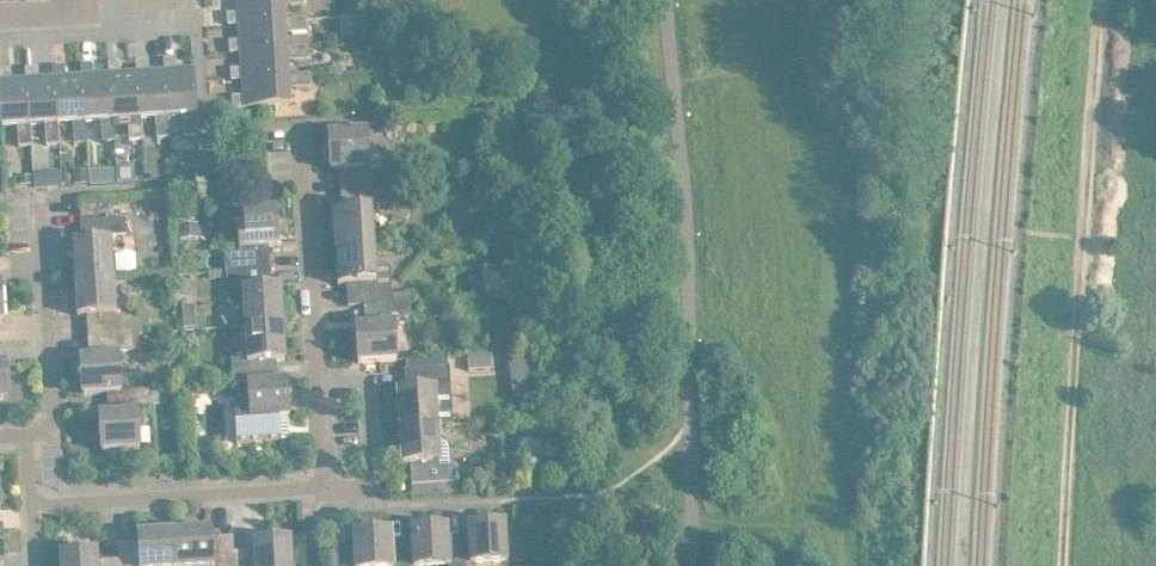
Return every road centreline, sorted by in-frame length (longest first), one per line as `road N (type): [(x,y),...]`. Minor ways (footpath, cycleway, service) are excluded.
road 1 (residential): [(38,501),(339,484),(311,119)]
road 2 (residential): [(38,434),(58,418),(49,186)]

